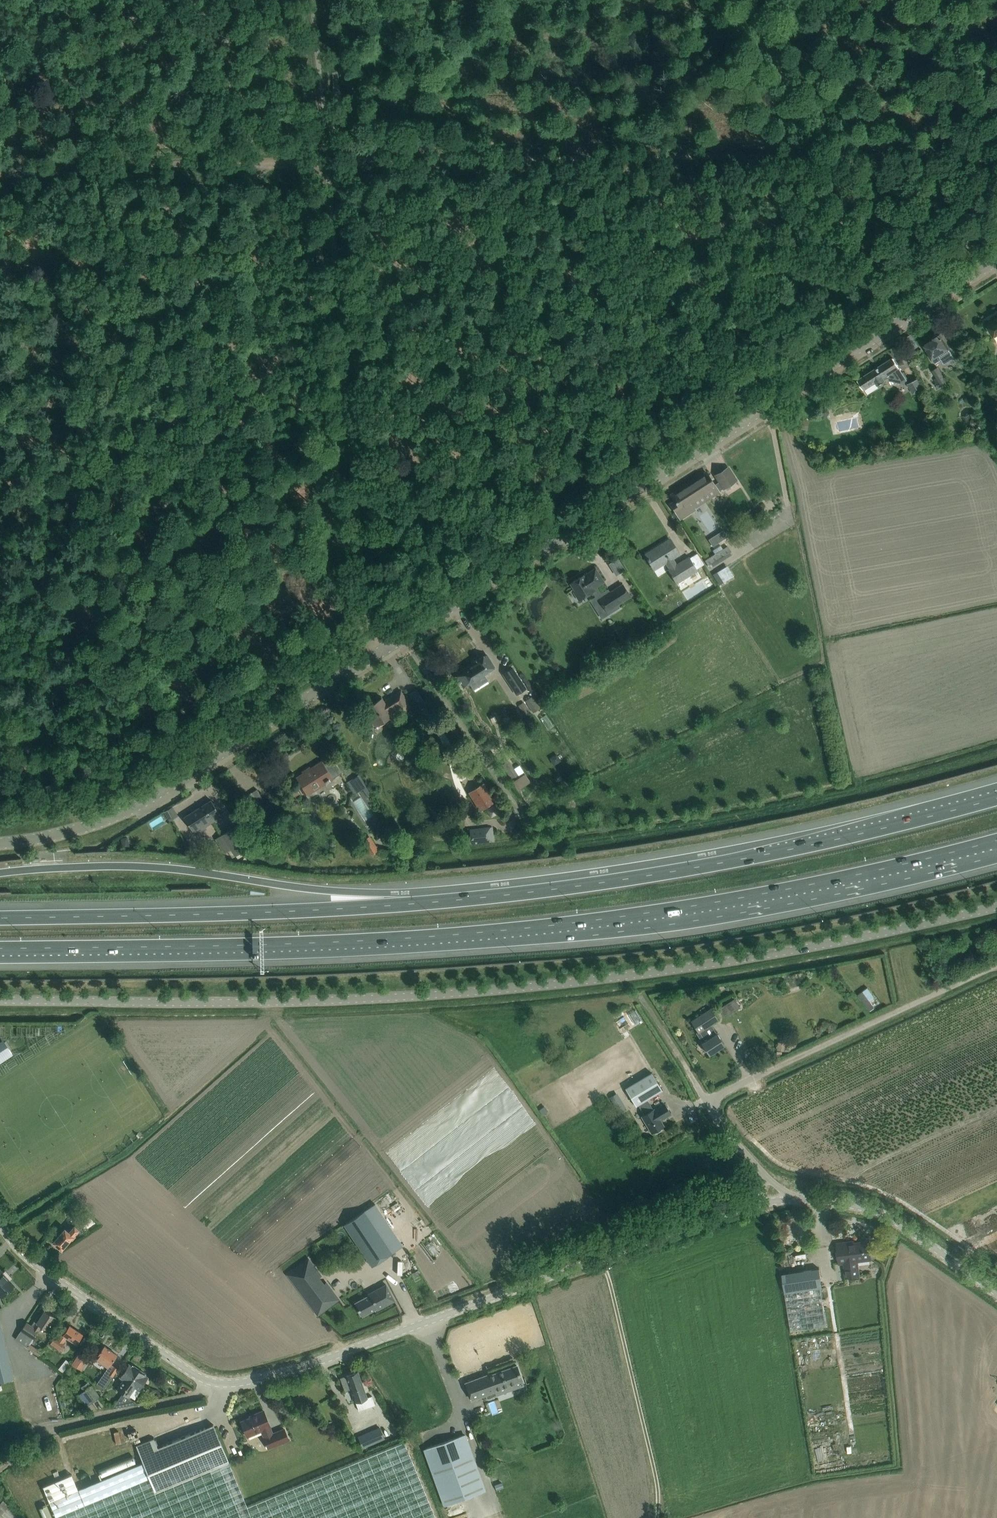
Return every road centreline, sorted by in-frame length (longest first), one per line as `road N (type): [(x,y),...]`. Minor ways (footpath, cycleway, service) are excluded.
road 1 (motorway): [(996,799),(755,857),(531,891),(345,910),(0,919)]
road 2 (motorway): [(0,948),(358,940),(564,924),(777,891),(996,840)]
road 3 (unclassified): [(0,1002),(430,997),(627,978),(996,908)]
road 4 (track): [(996,156),(0,174)]
road 5 (unclassified): [(408,642),(996,270)]
road 6 (unclassified): [(370,667),(312,0)]
road 7 (unclassified): [(0,846),(91,827),(370,667)]
road 8 (unclassified): [(209,1382),(273,1376),(603,1259)]
road 9 (unclassified): [(703,1102),(996,968)]
road 10 (unclassified): [(662,1517),(603,1259)]
road 11 (unclassified): [(0,1225),(42,1269),(209,1382)]
road 12 (unclassified): [(794,1199),(883,1215),(996,1293)]
road 13 (unclassified): [(4,1469),(57,1429),(178,1402),(209,1382)]
road 14 (unclassified): [(408,642),(505,793)]
road 15 (unclassified): [(603,1259),(750,1206)]
road 16 (unclassified): [(703,1102),(639,997)]

